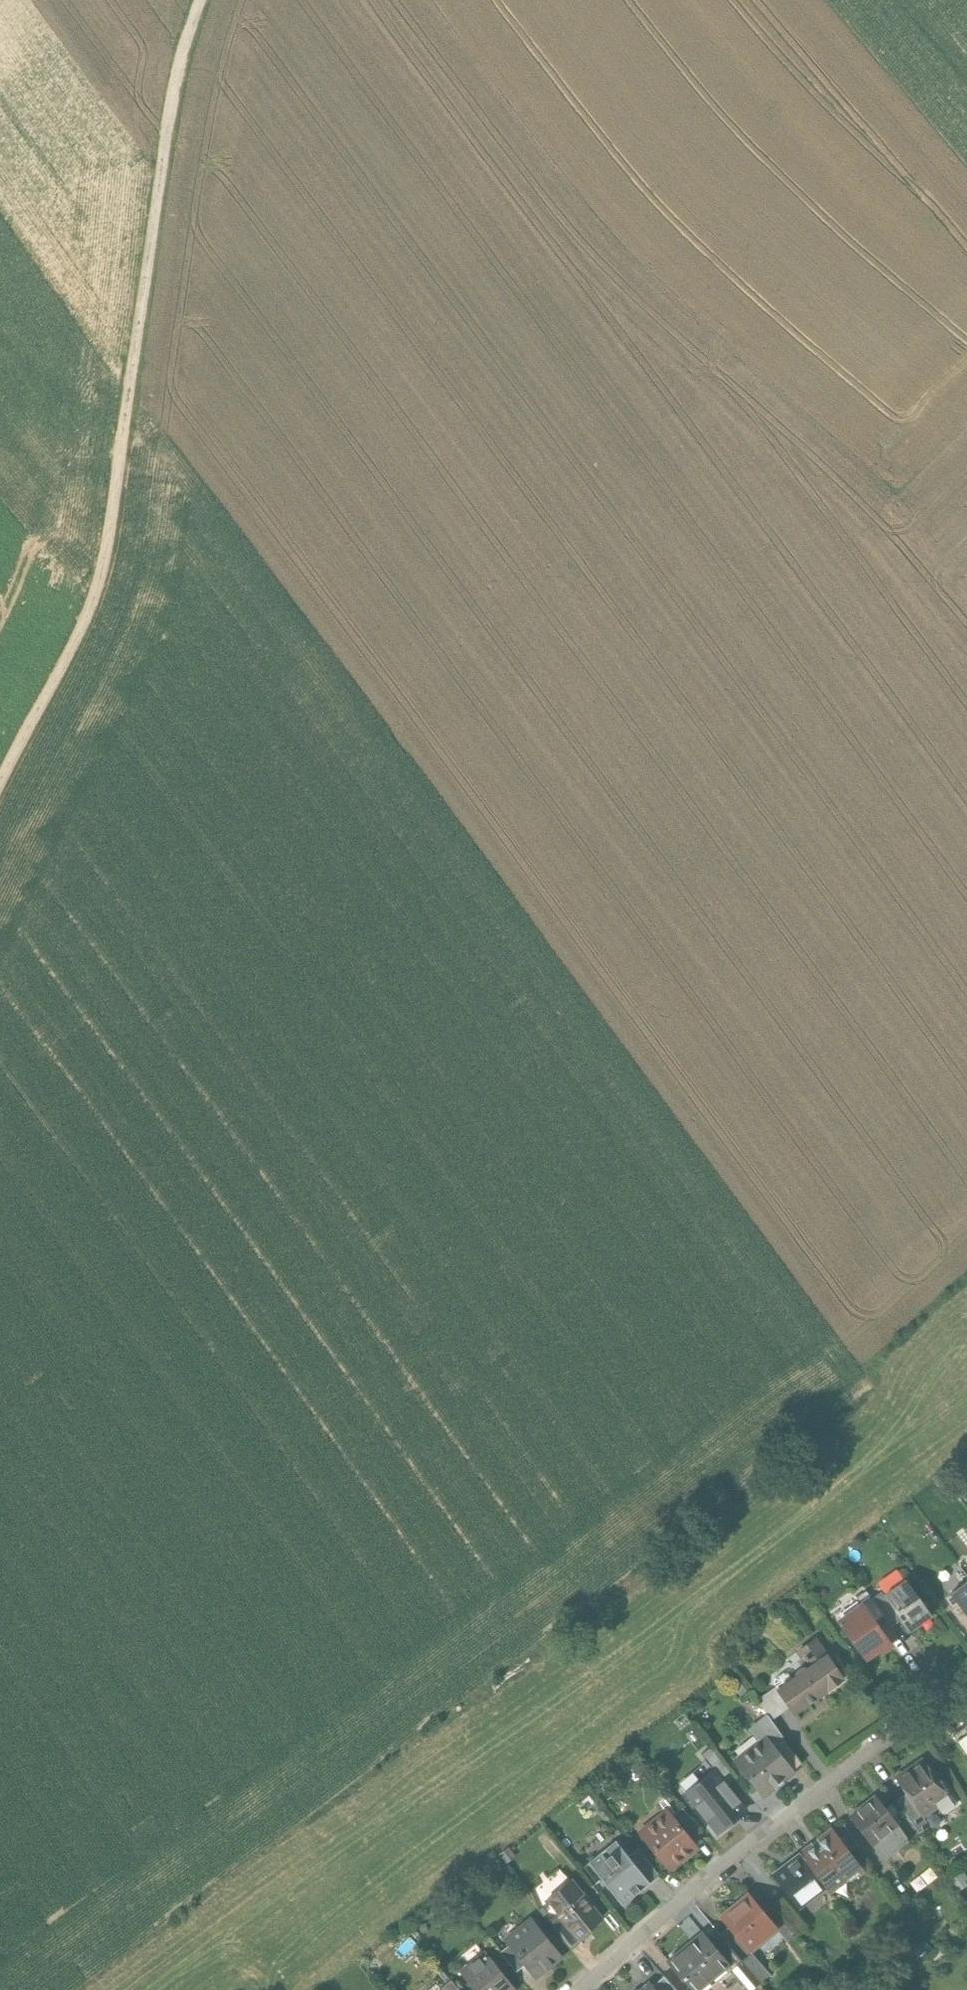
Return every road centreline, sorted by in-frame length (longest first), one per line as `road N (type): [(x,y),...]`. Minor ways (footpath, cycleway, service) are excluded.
road 1 (track): [(0,783),(88,625),(175,75),(201,0)]
road 2 (residential): [(966,1683),(570,1989)]

